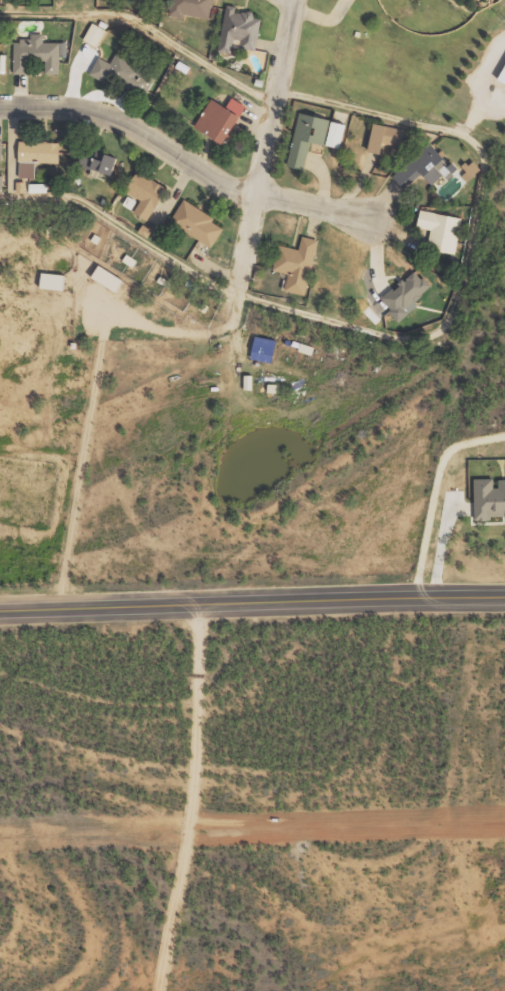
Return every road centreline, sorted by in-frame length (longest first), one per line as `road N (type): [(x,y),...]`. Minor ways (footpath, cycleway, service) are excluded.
road 1 (tertiary): [(0,610),(504,595)]
road 2 (residential): [(0,108),(90,110),(233,187),(371,219)]
road 3 (residential): [(239,297),(292,0)]

